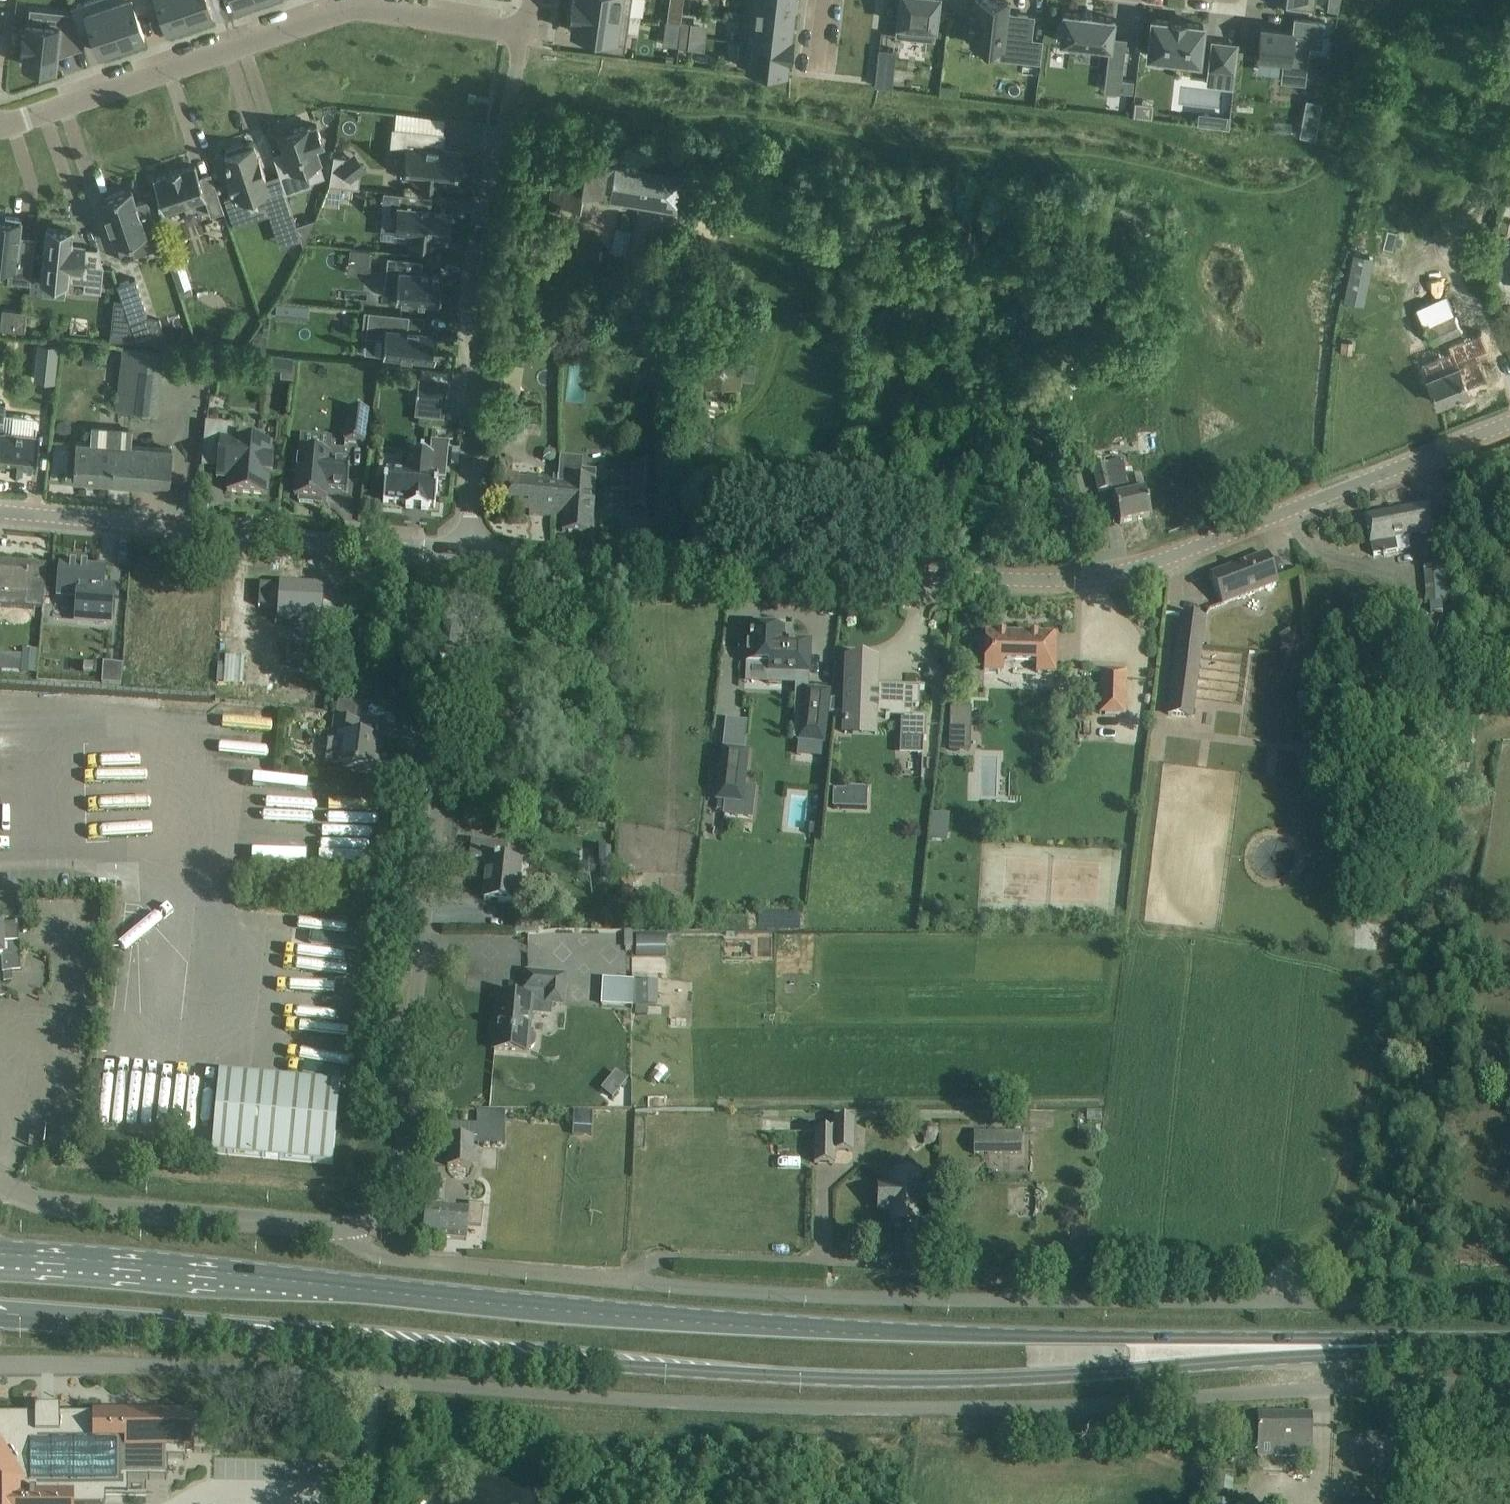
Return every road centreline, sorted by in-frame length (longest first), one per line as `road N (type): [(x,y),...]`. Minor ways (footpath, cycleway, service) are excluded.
road 1 (primary): [(1416,1345),(802,1326),(0,1249)]
road 2 (primary): [(0,1320),(855,1378),(1029,1377),(1416,1345)]
road 3 (unclassified): [(753,571),(1099,577),(1185,551),(1509,423)]
road 4 (residential): [(382,1213),(404,1133),(467,555)]
road 5 (residential): [(0,125),(352,8),(527,32),(531,0)]
road 6 (unclassified): [(467,555),(0,512)]
road 7 (residential): [(467,555),(504,132)]
road 8 (residential): [(359,1230),(32,1200),(0,1186)]
road 9 (unclassified): [(753,571),(467,555)]
road 10 (residential): [(359,1230),(384,1257),(624,1280)]

